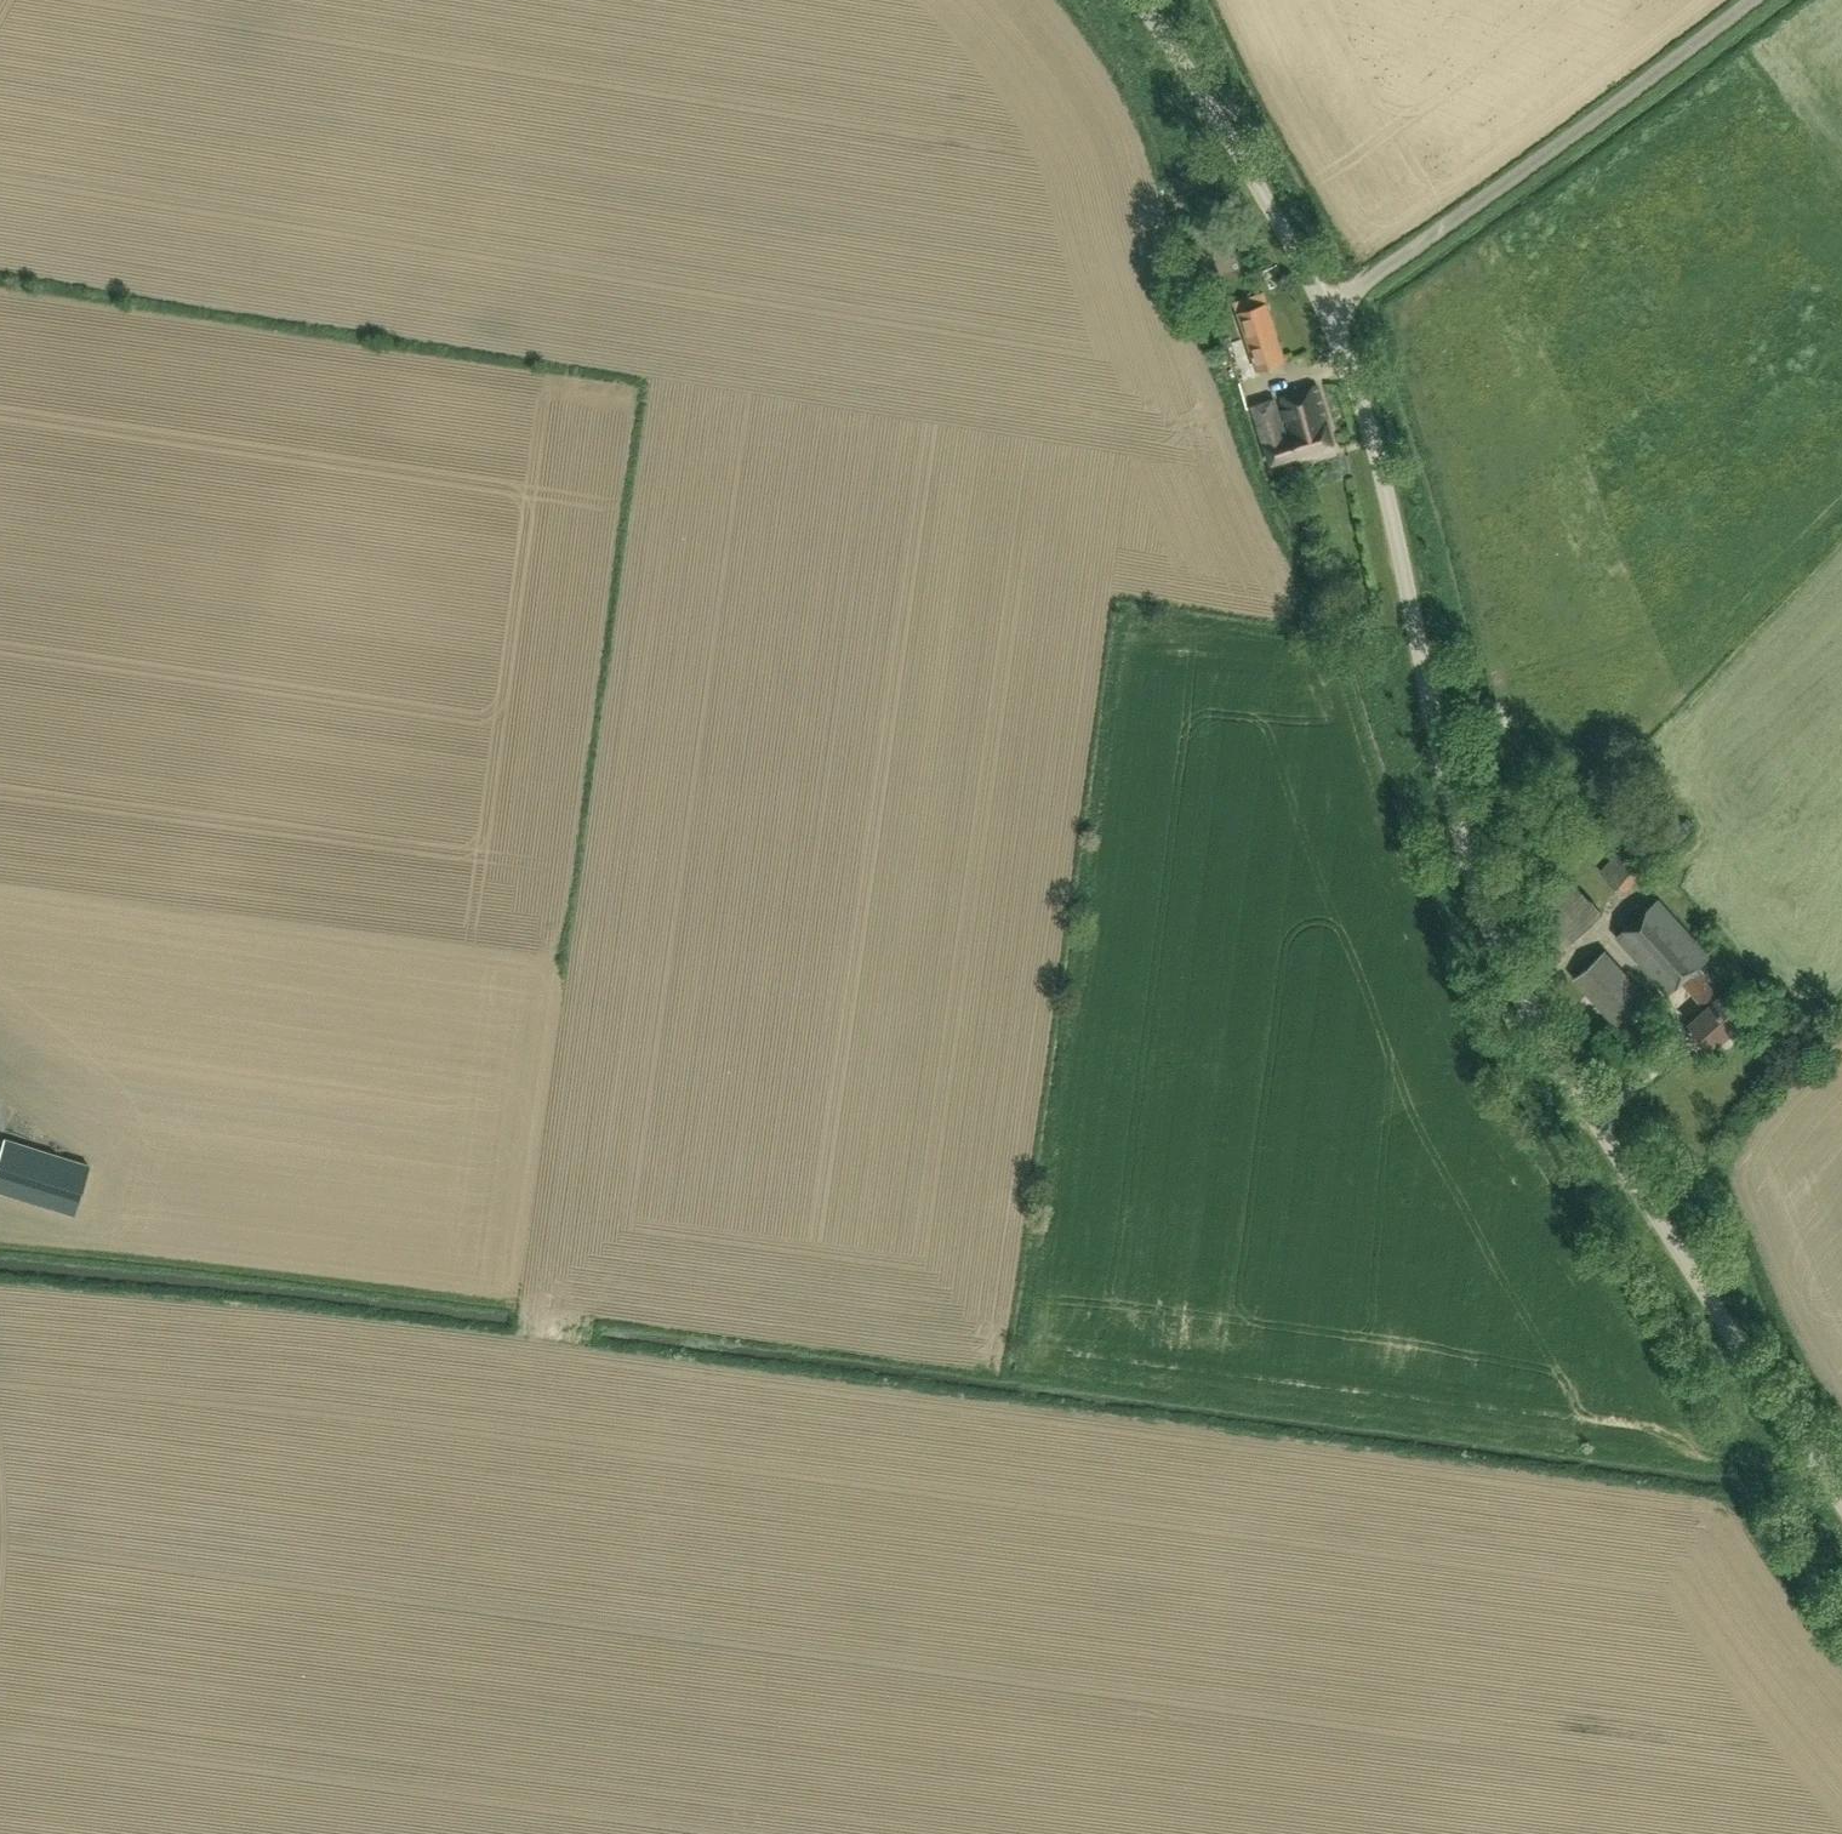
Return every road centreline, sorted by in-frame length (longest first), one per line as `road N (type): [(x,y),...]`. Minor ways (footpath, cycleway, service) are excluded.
road 1 (unclassified): [(1841,1503),(1485,943),(1464,882),(1381,468),(1323,312)]
road 2 (unclassified): [(1753,0),(1323,312)]
road 3 (unclassified): [(1323,312),(1268,202),(1140,0)]

